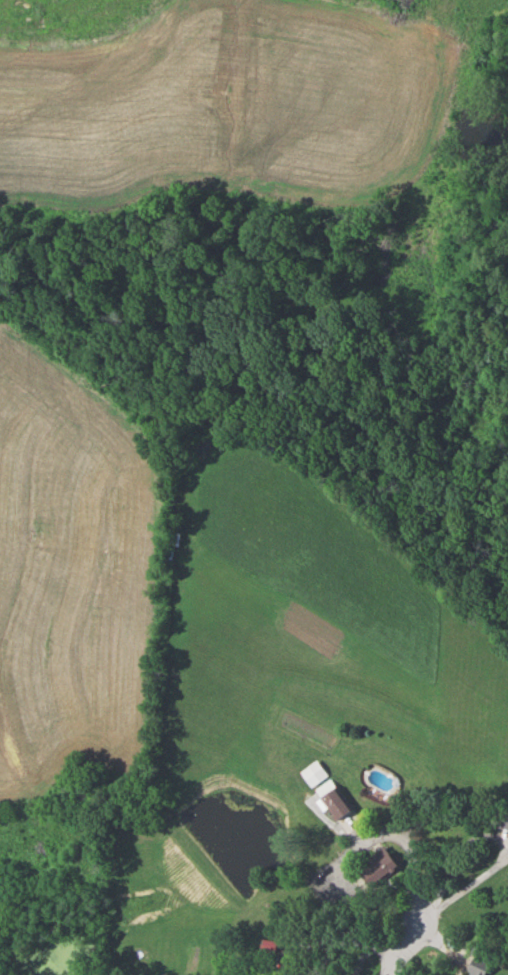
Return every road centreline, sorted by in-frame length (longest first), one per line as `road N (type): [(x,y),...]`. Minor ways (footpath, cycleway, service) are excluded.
road 1 (track): [(180,0),(147,38),(0,45)]

